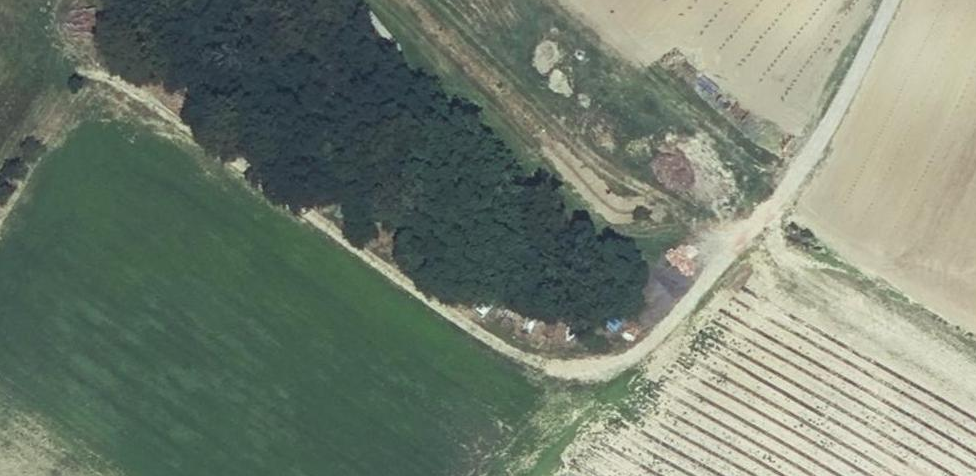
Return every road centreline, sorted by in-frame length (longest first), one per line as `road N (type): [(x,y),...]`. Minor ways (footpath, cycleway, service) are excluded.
road 1 (track): [(98,78),(538,368),(585,379),(621,369),(734,248),(834,125),(897,0)]
road 2 (track): [(428,0),(542,119),(734,248),(614,229),(563,188),(381,0)]

